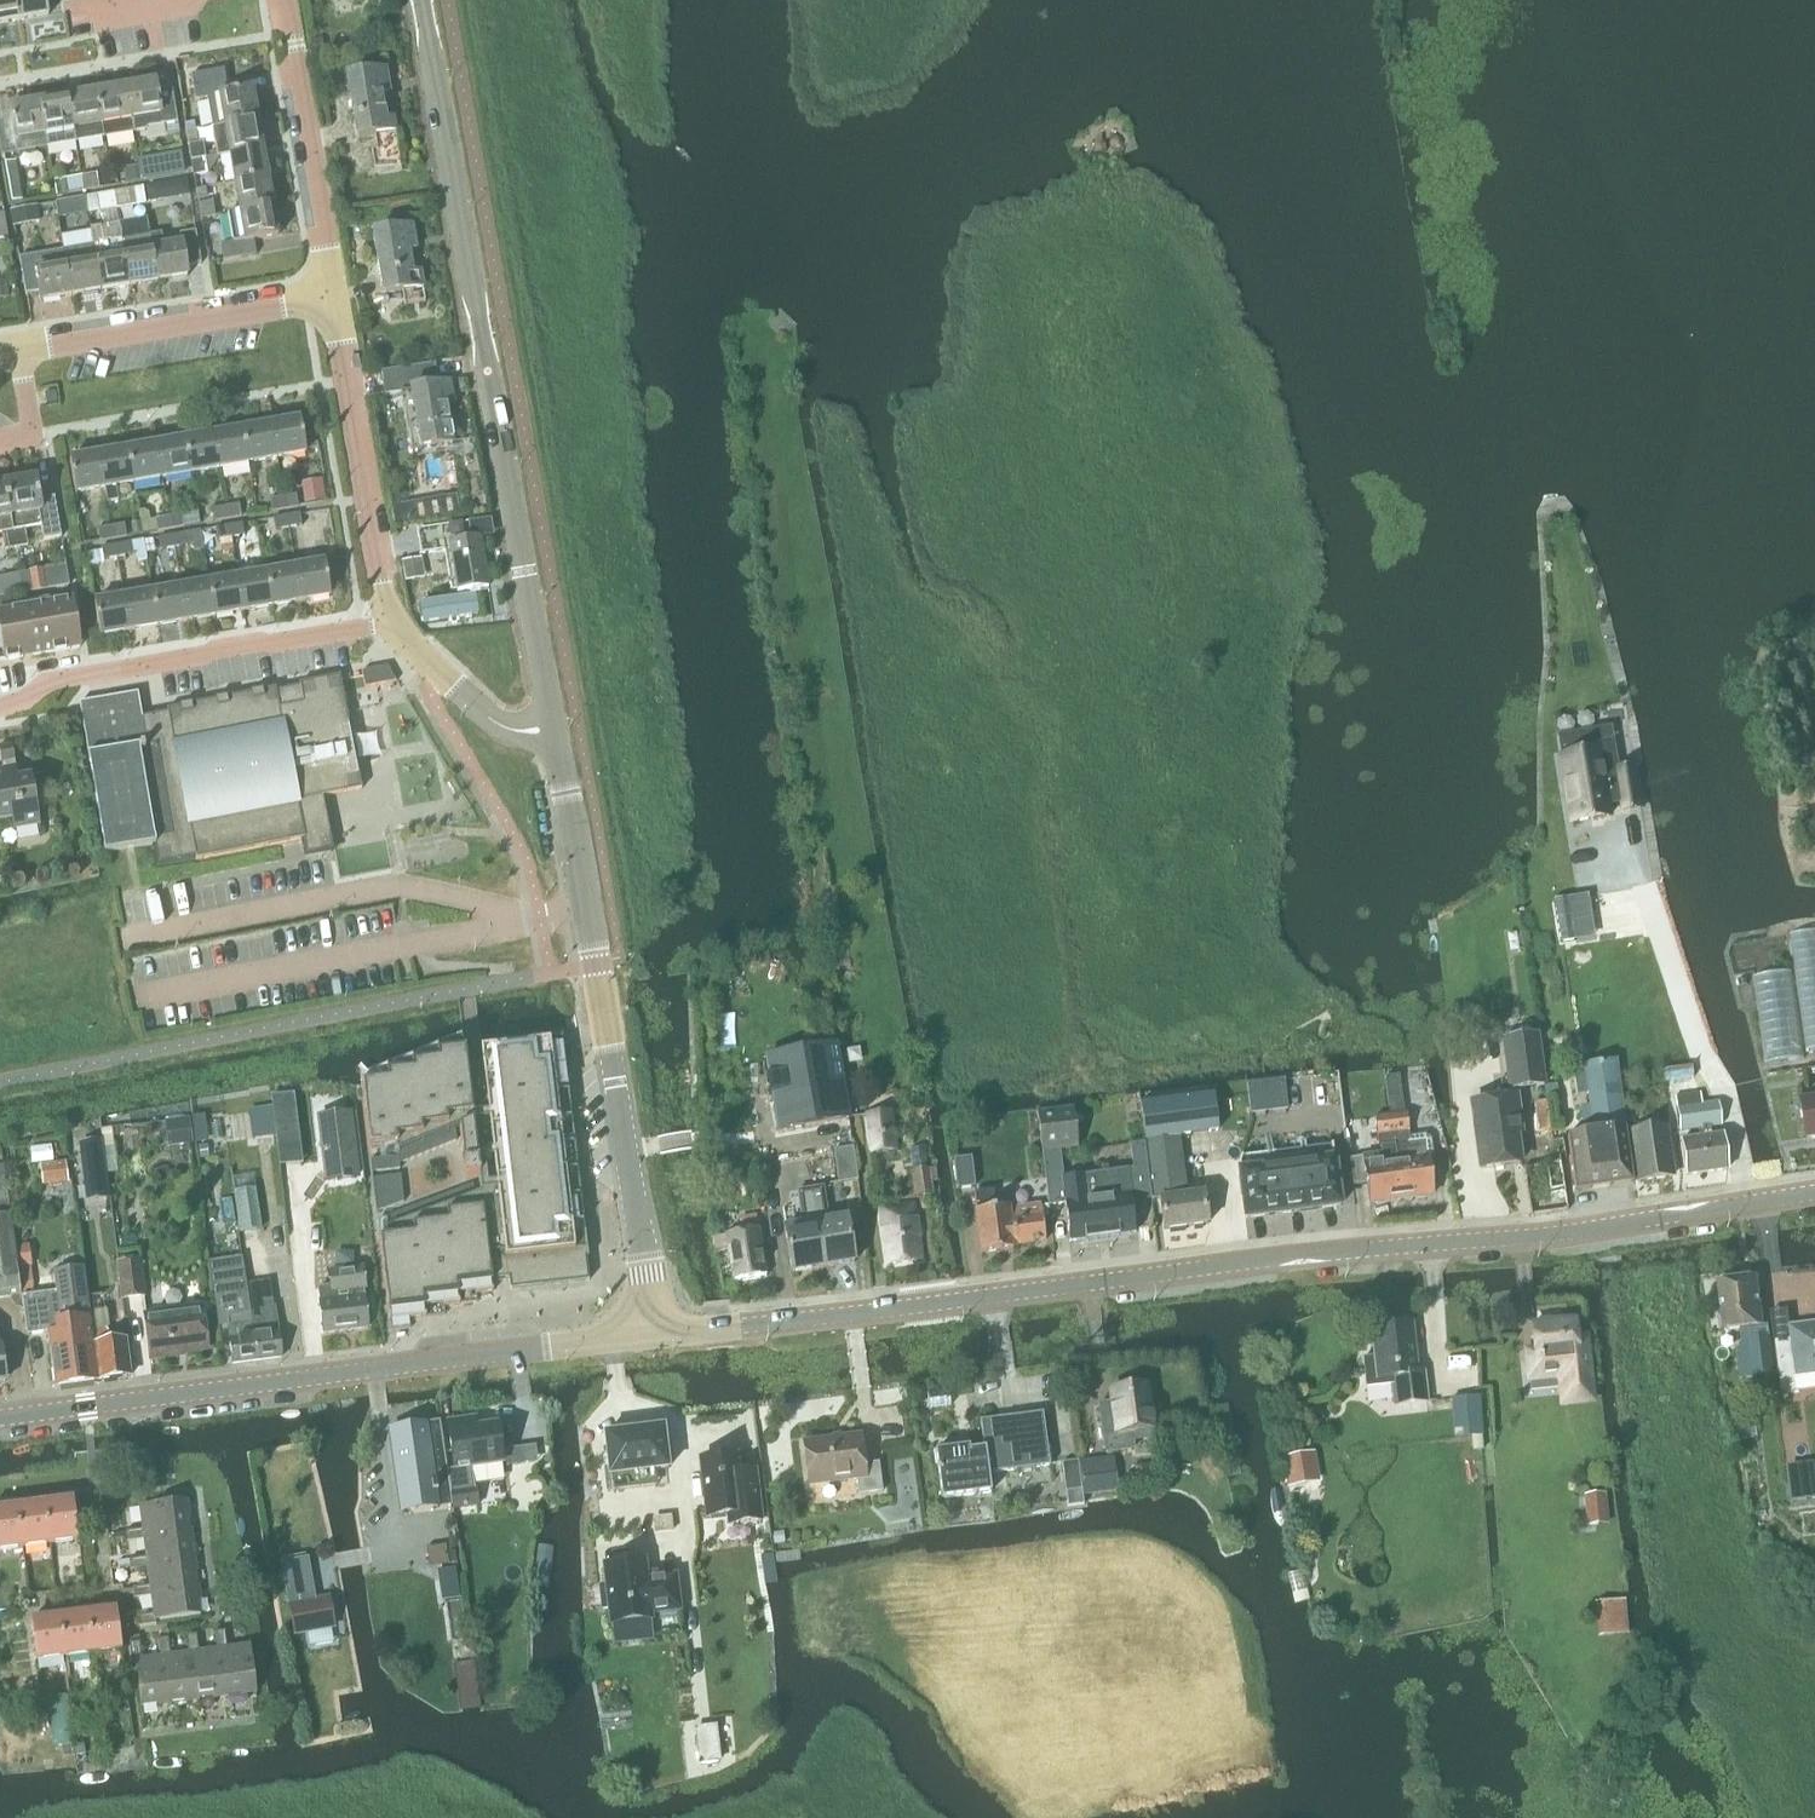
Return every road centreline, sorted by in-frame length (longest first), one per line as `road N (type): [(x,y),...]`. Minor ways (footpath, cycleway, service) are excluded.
road 1 (secondary): [(657,1335),(1353,1249),(1536,1236),(1814,1193)]
road 2 (tertiary): [(556,729),(425,0)]
road 3 (secondary): [(0,1421),(657,1335)]
road 4 (tertiary): [(657,1335),(556,729)]
road 5 (residential): [(0,711),(49,684),(391,623)]
road 6 (residential): [(391,623),(337,296)]
road 7 (residential): [(337,296),(19,349)]
road 8 (residential): [(337,296),(282,0)]
road 9 (residential): [(556,729),(498,724),(391,623)]
road 10 (residential): [(0,447),(36,442),(19,349)]

